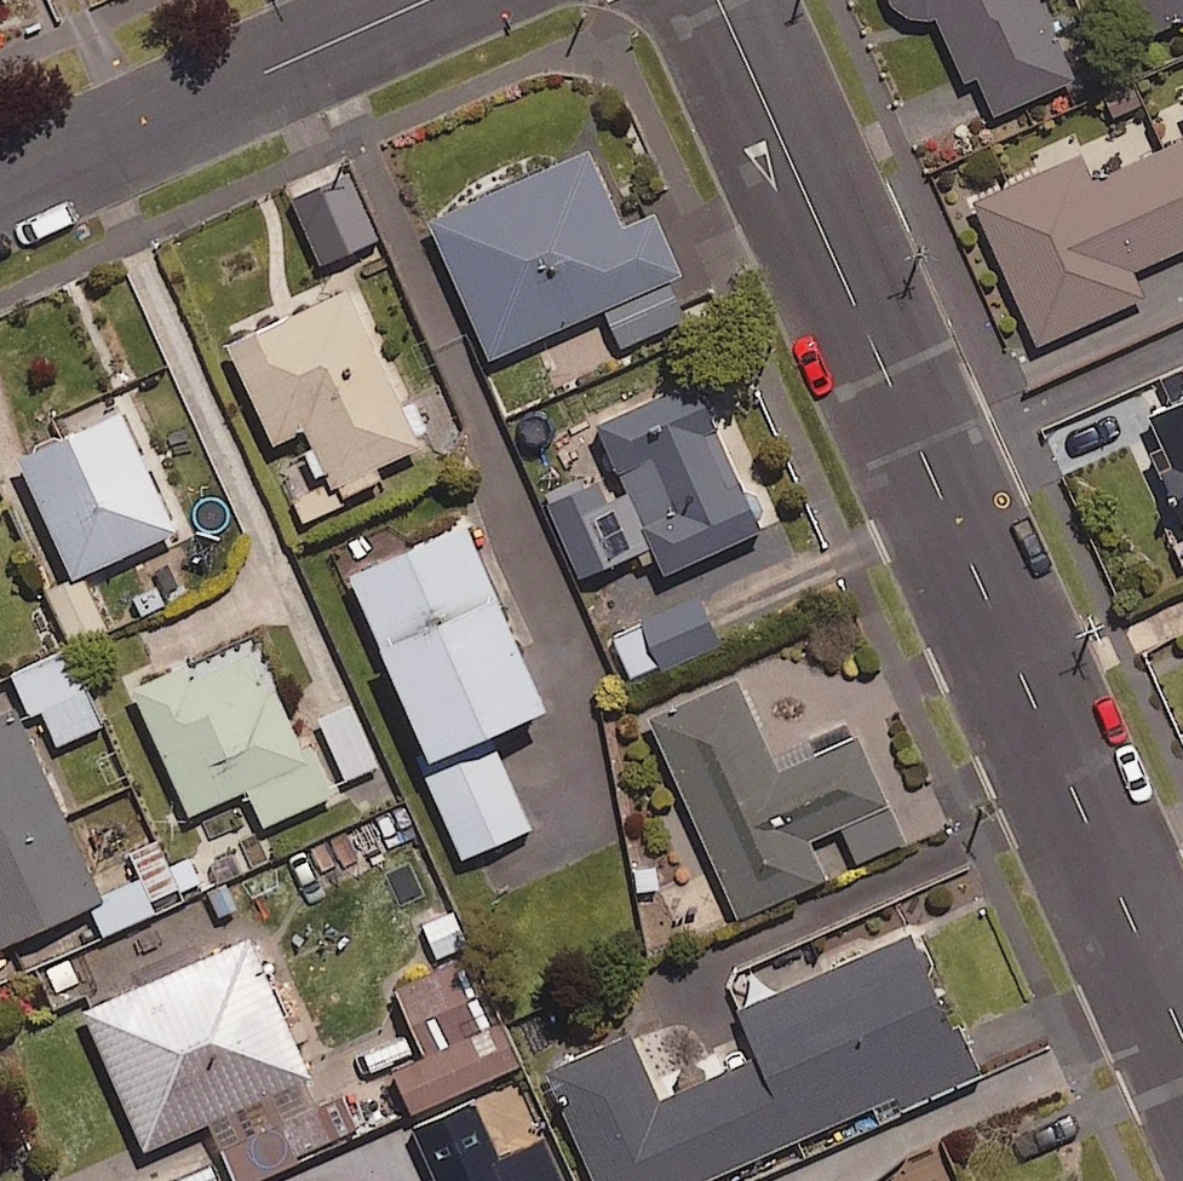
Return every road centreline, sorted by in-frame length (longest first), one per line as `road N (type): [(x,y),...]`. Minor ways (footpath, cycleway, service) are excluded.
road 1 (residential): [(1182,1035),(718,0)]
road 2 (residential): [(0,190),(423,0)]

